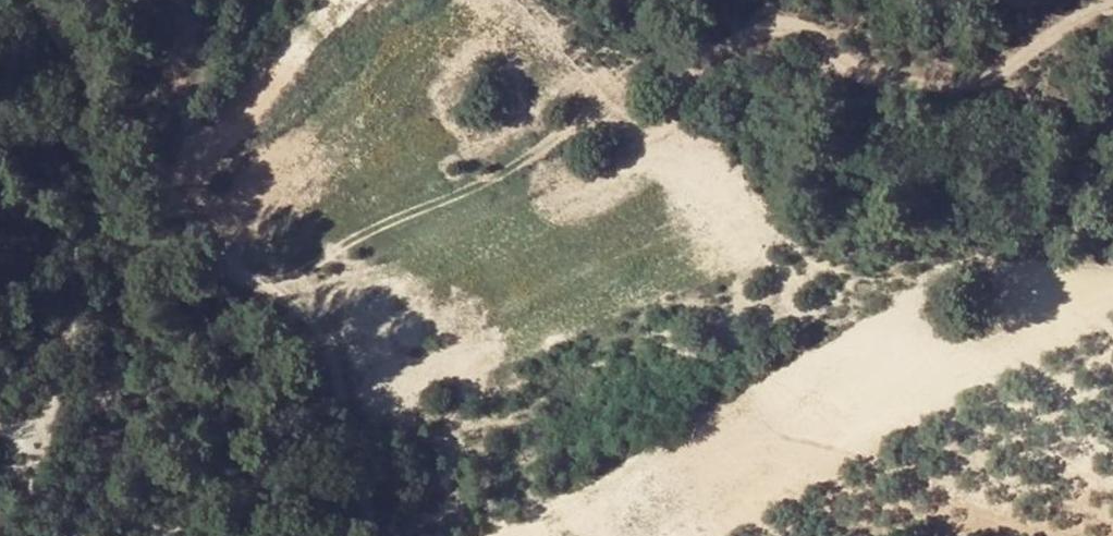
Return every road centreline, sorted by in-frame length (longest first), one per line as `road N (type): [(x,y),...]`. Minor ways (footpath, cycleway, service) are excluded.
road 1 (track): [(363,535),(349,417),(296,316),(223,259),(30,0)]

